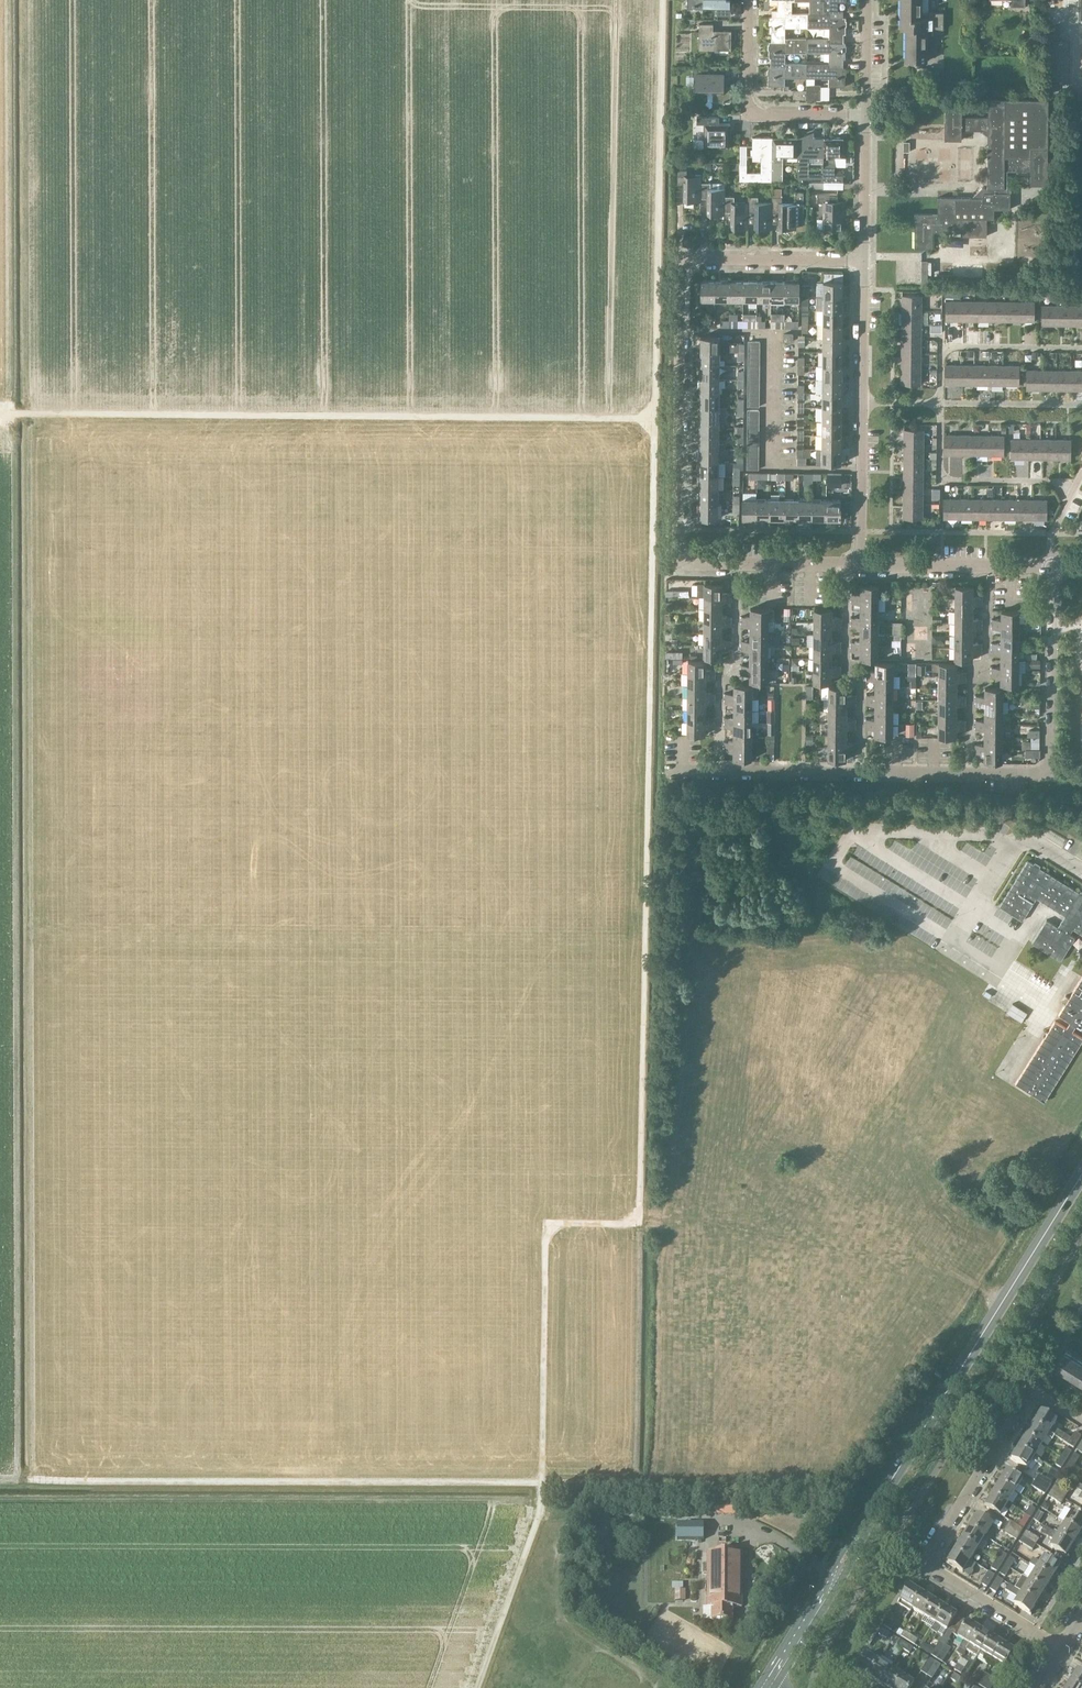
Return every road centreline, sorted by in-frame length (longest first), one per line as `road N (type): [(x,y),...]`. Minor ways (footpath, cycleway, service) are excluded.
road 1 (residential): [(861,564),(677,563),(677,538),(680,259),(863,261)]
road 2 (residential): [(1081,1423),(1030,1390),(924,1562),(1061,1648)]
road 3 (secondary): [(863,1527),(1081,1175)]
road 4 (residential): [(663,770),(1051,773)]
road 5 (residential): [(865,116),(747,114),(748,0)]
road 6 (residential): [(940,403),(940,480),(1057,482),(1073,490)]
road 7 (unclassified): [(1051,773),(1053,567)]
road 8 (residential): [(940,403),(941,347),(1081,348)]
road 9 (unclassified): [(861,564),(1053,567)]
road 10 (secondary): [(863,1527),(760,1682)]
road 11 (secondary): [(774,1687),(863,1527)]
road 12 (unclassified): [(861,564),(862,403)]
road 13 (unclassified): [(863,261),(865,116)]
road 14 (unclassified): [(862,403),(863,261)]
road 15 (residential): [(940,403),(1081,405)]

